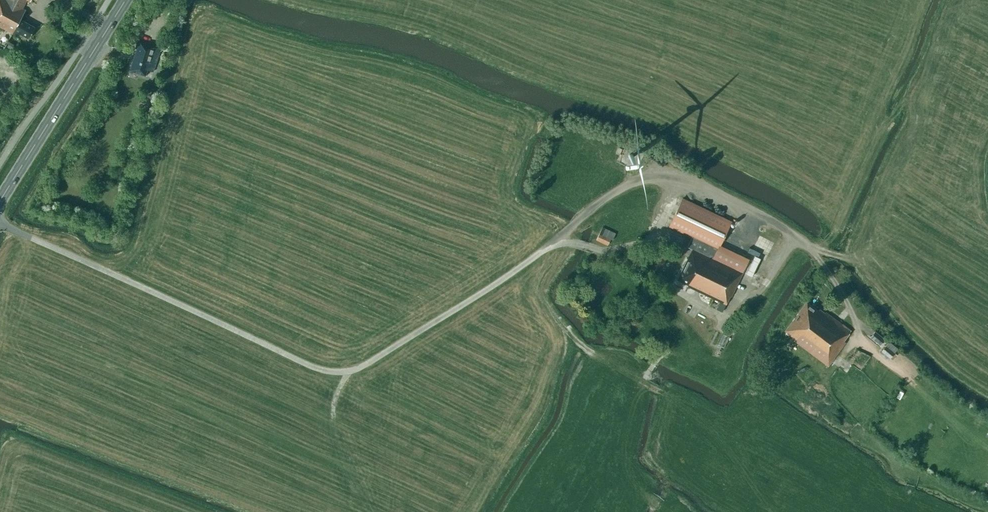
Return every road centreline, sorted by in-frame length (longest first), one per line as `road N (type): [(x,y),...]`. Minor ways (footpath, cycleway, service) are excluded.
road 1 (unclassified): [(0,223),(340,370),(360,367),(550,244)]
road 2 (track): [(872,351),(813,252),(752,210),(687,181),(665,175),(624,186),(550,244)]
road 3 (secondary): [(0,200),(125,0)]

